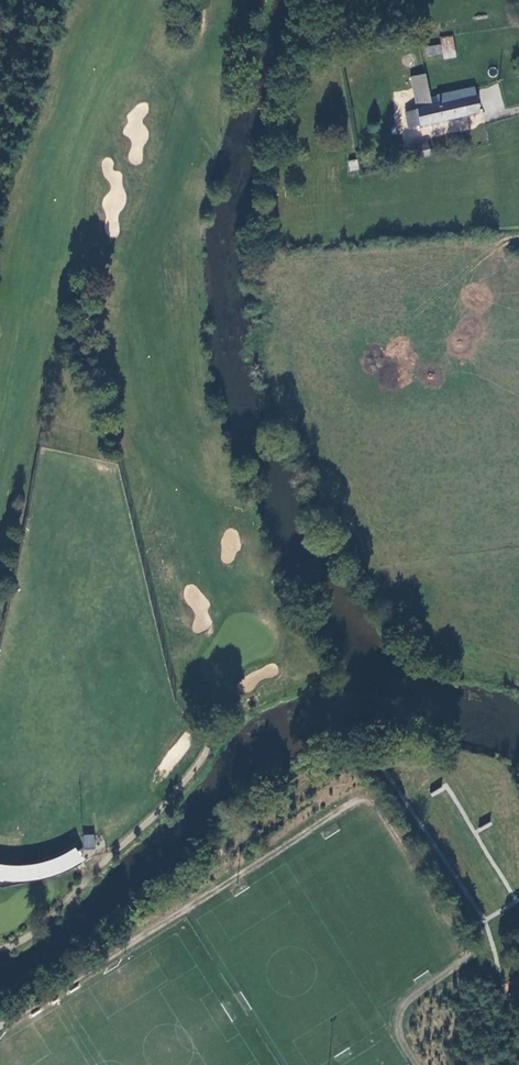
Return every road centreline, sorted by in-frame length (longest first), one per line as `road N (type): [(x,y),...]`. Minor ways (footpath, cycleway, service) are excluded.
road 1 (track): [(518,239),(288,259)]

